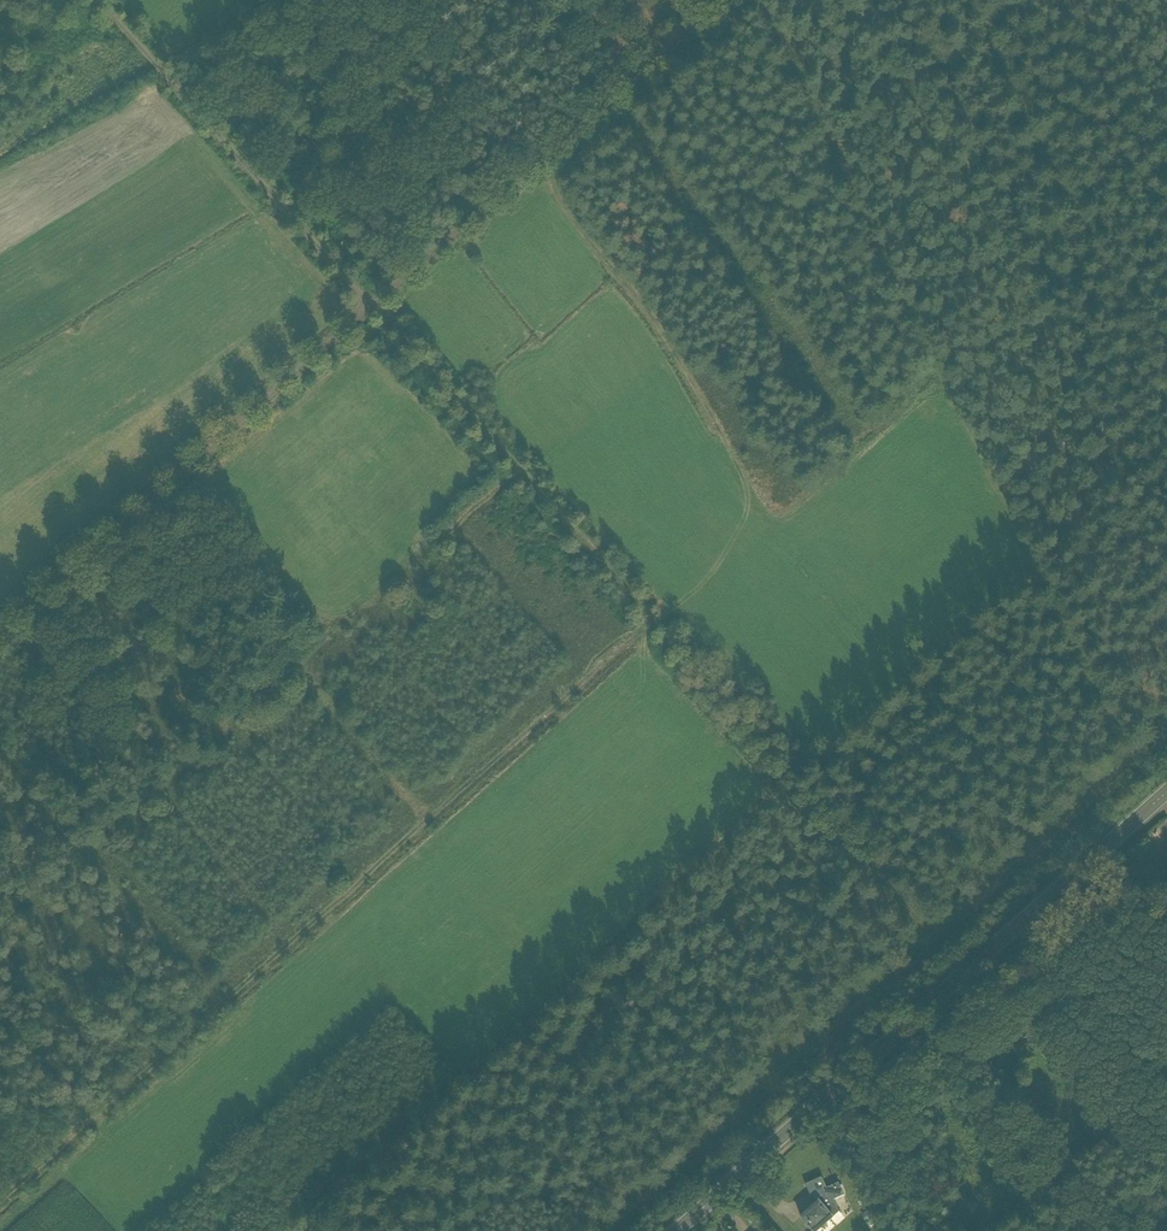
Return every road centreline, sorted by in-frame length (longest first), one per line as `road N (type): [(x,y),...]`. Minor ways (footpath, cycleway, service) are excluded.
road 1 (secondary): [(674,1230),(1166,791)]

